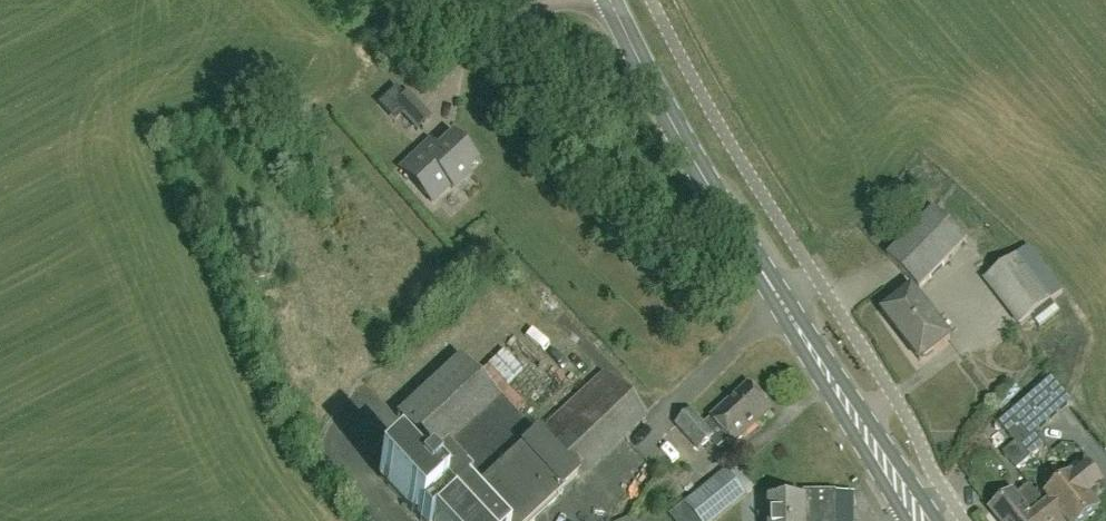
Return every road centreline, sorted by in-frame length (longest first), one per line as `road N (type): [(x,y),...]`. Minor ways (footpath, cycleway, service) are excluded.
road 1 (primary): [(922,520),(700,170),(610,0)]
road 2 (unclassified): [(546,0),(465,22),(404,0)]

